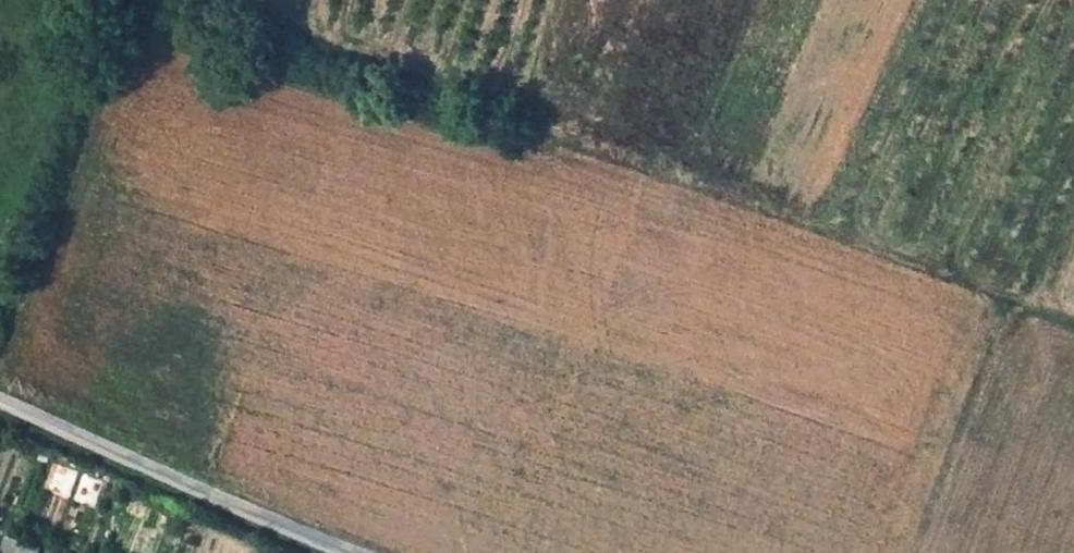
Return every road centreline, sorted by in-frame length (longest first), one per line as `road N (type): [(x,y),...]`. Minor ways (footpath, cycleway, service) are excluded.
road 1 (residential): [(350,552),(0,402)]

